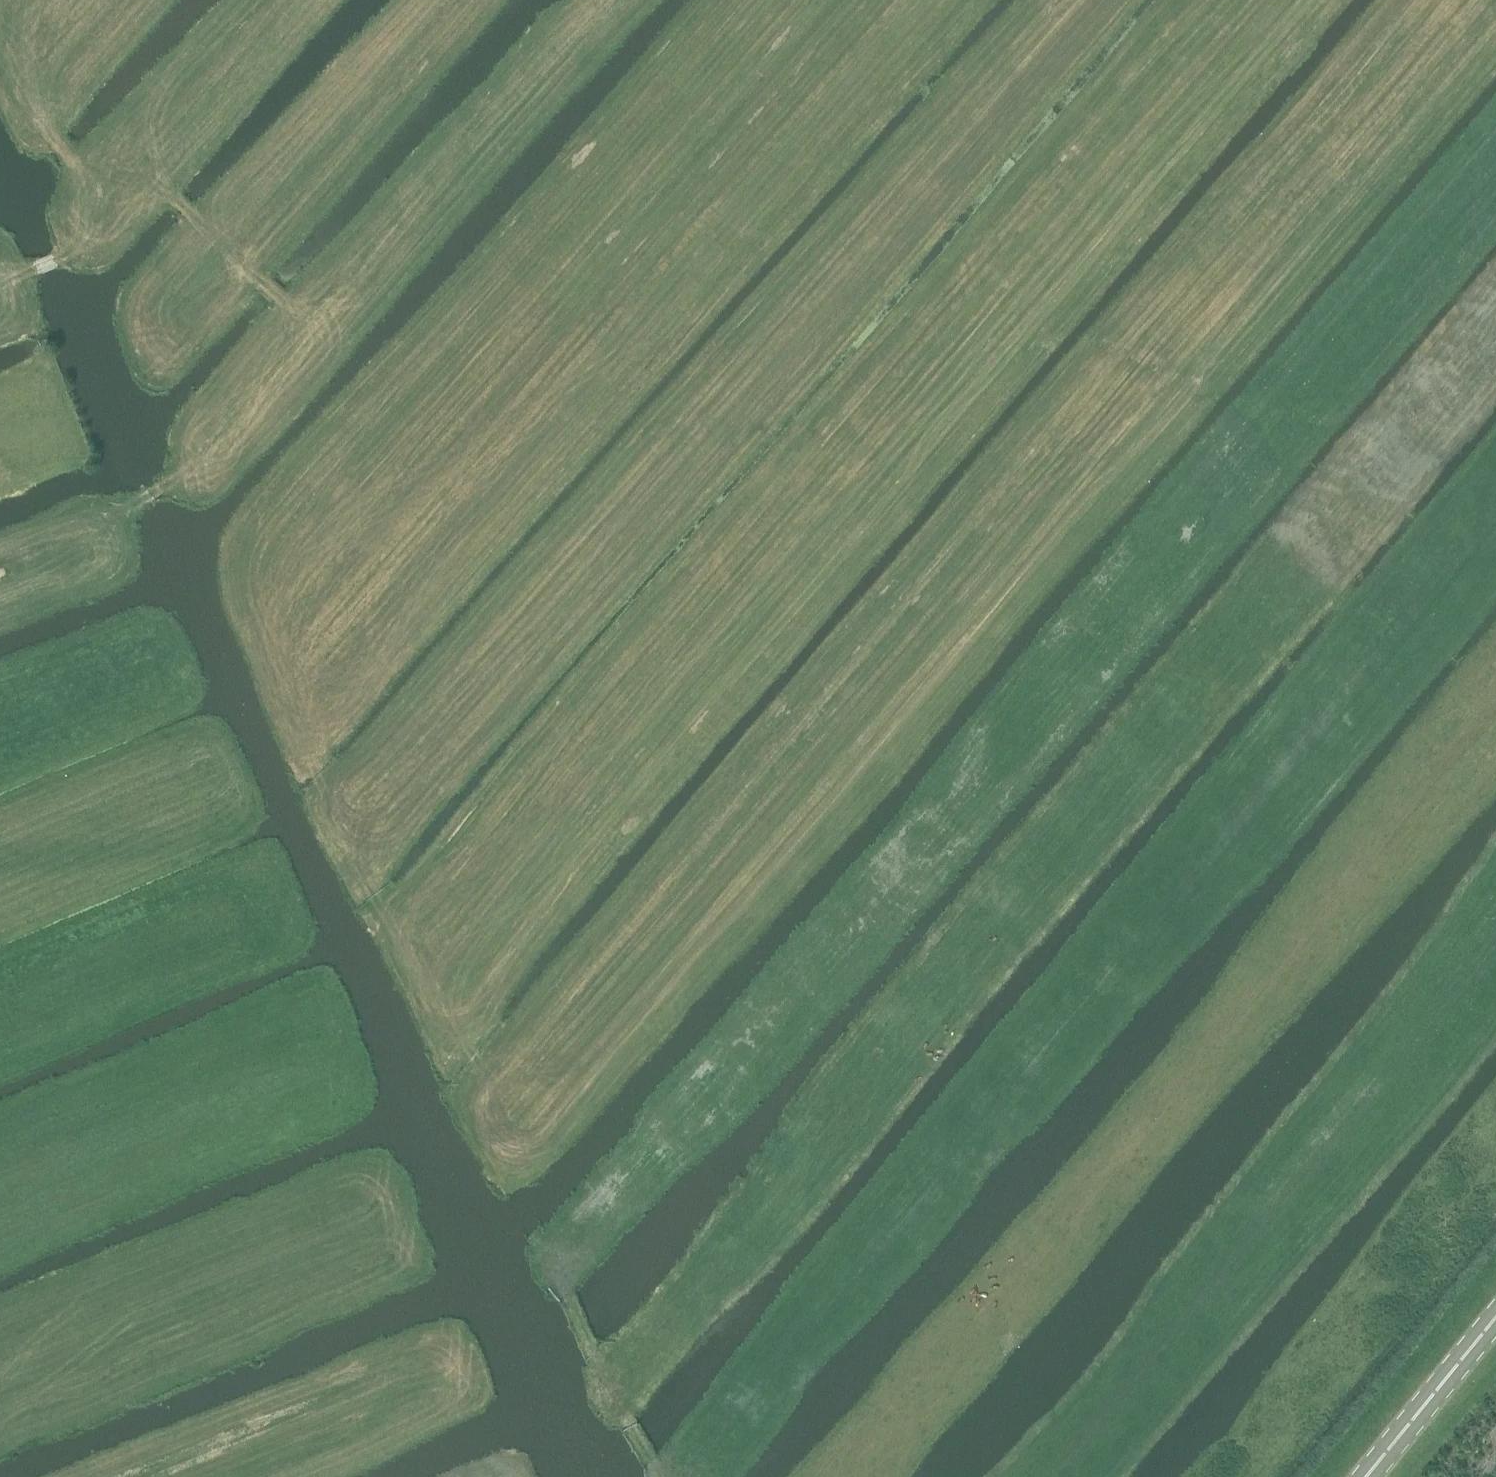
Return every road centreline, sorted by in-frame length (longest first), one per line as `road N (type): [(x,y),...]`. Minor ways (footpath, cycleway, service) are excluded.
road 1 (primary): [(1368,1476),(1495,1321)]

